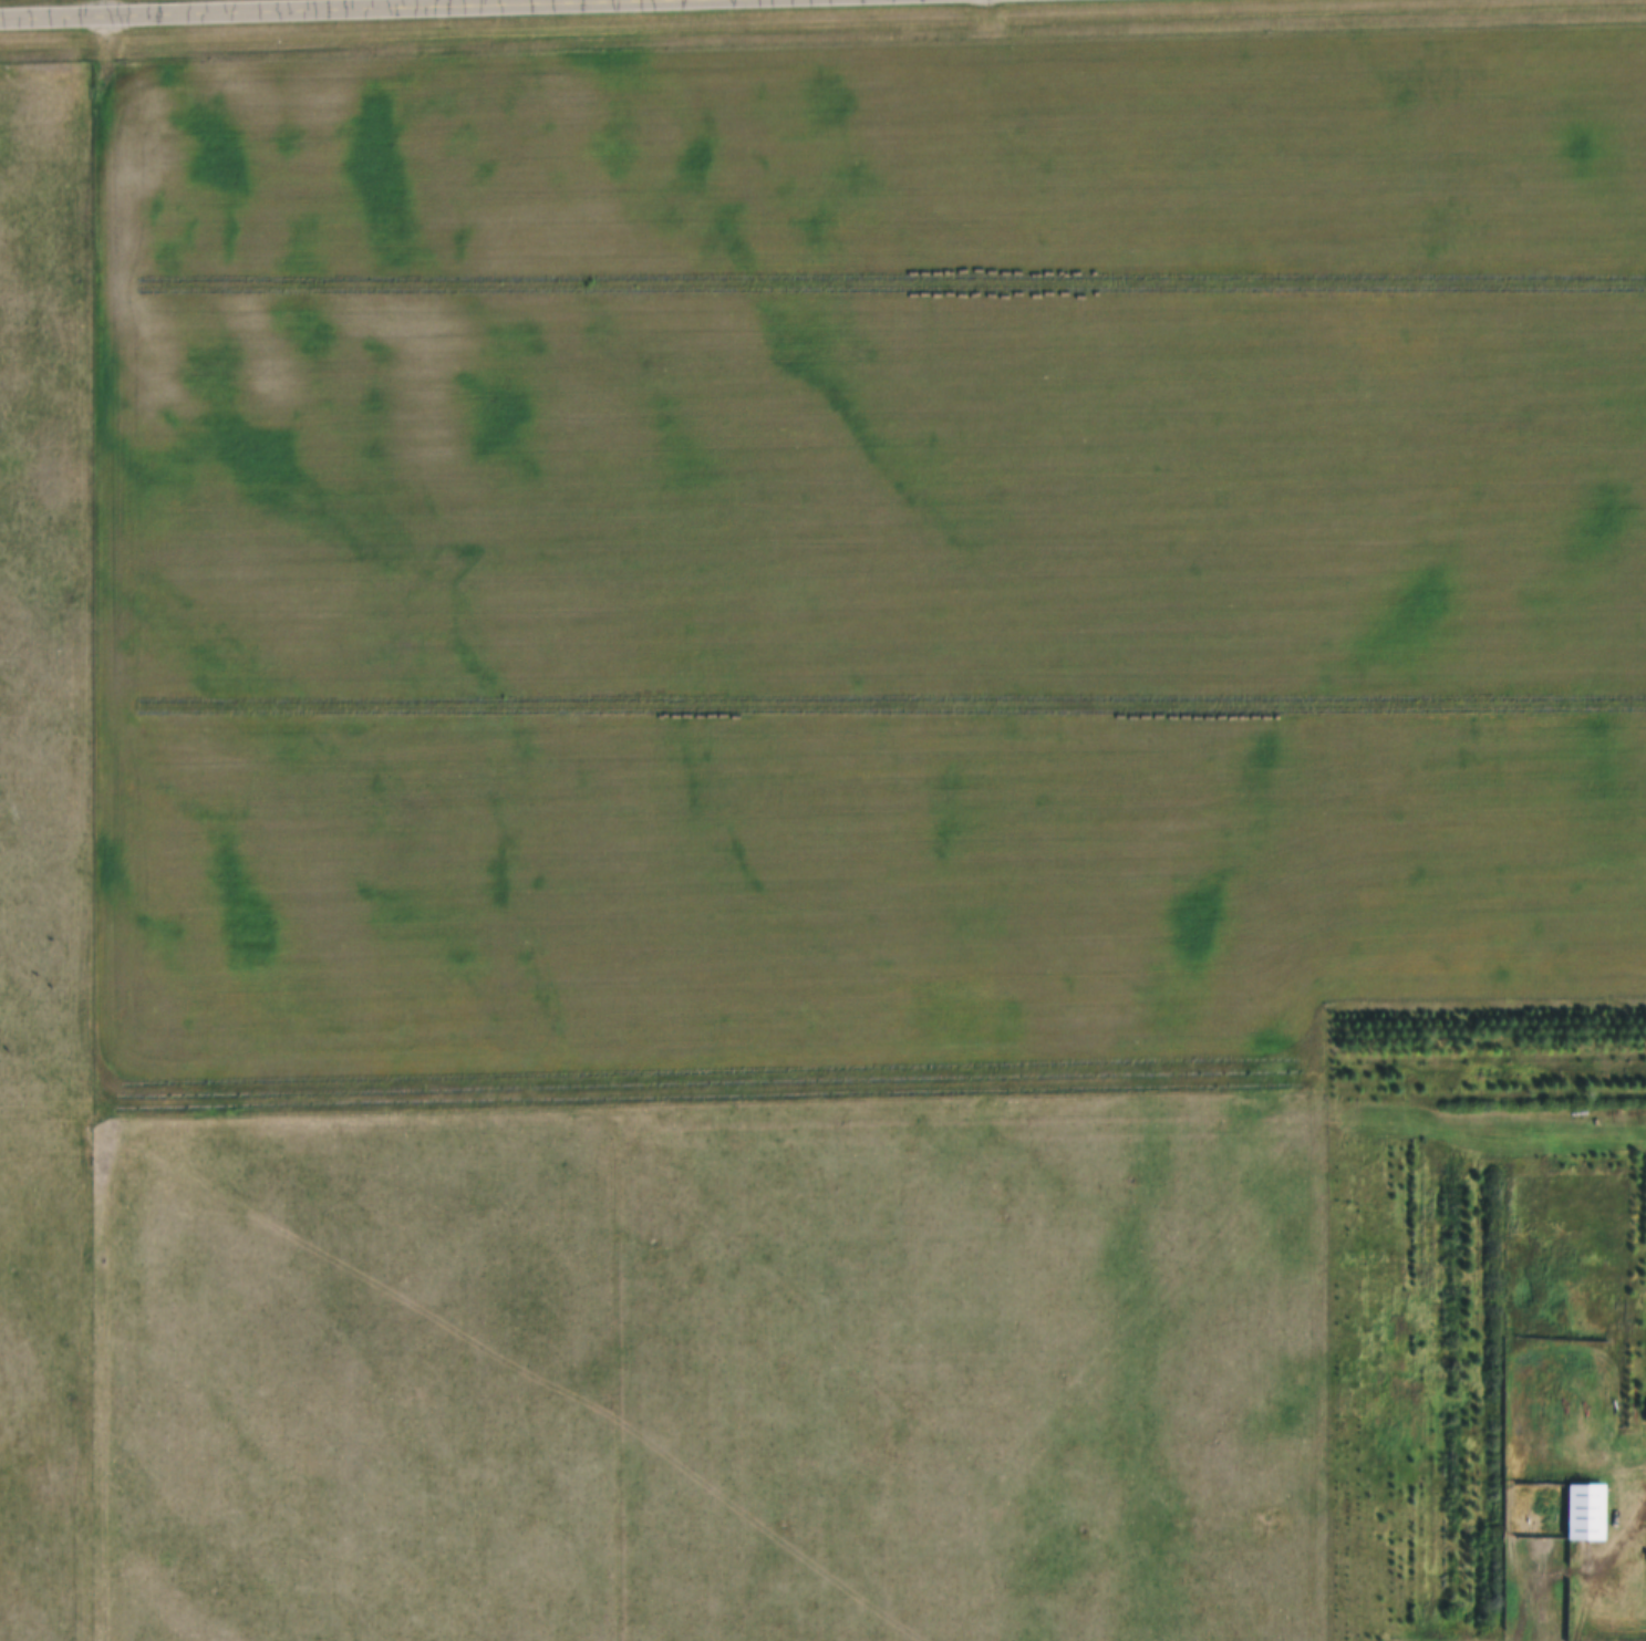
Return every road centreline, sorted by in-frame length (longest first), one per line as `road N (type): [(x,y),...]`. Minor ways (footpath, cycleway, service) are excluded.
road 1 (tertiary): [(544,0),(0,15)]

